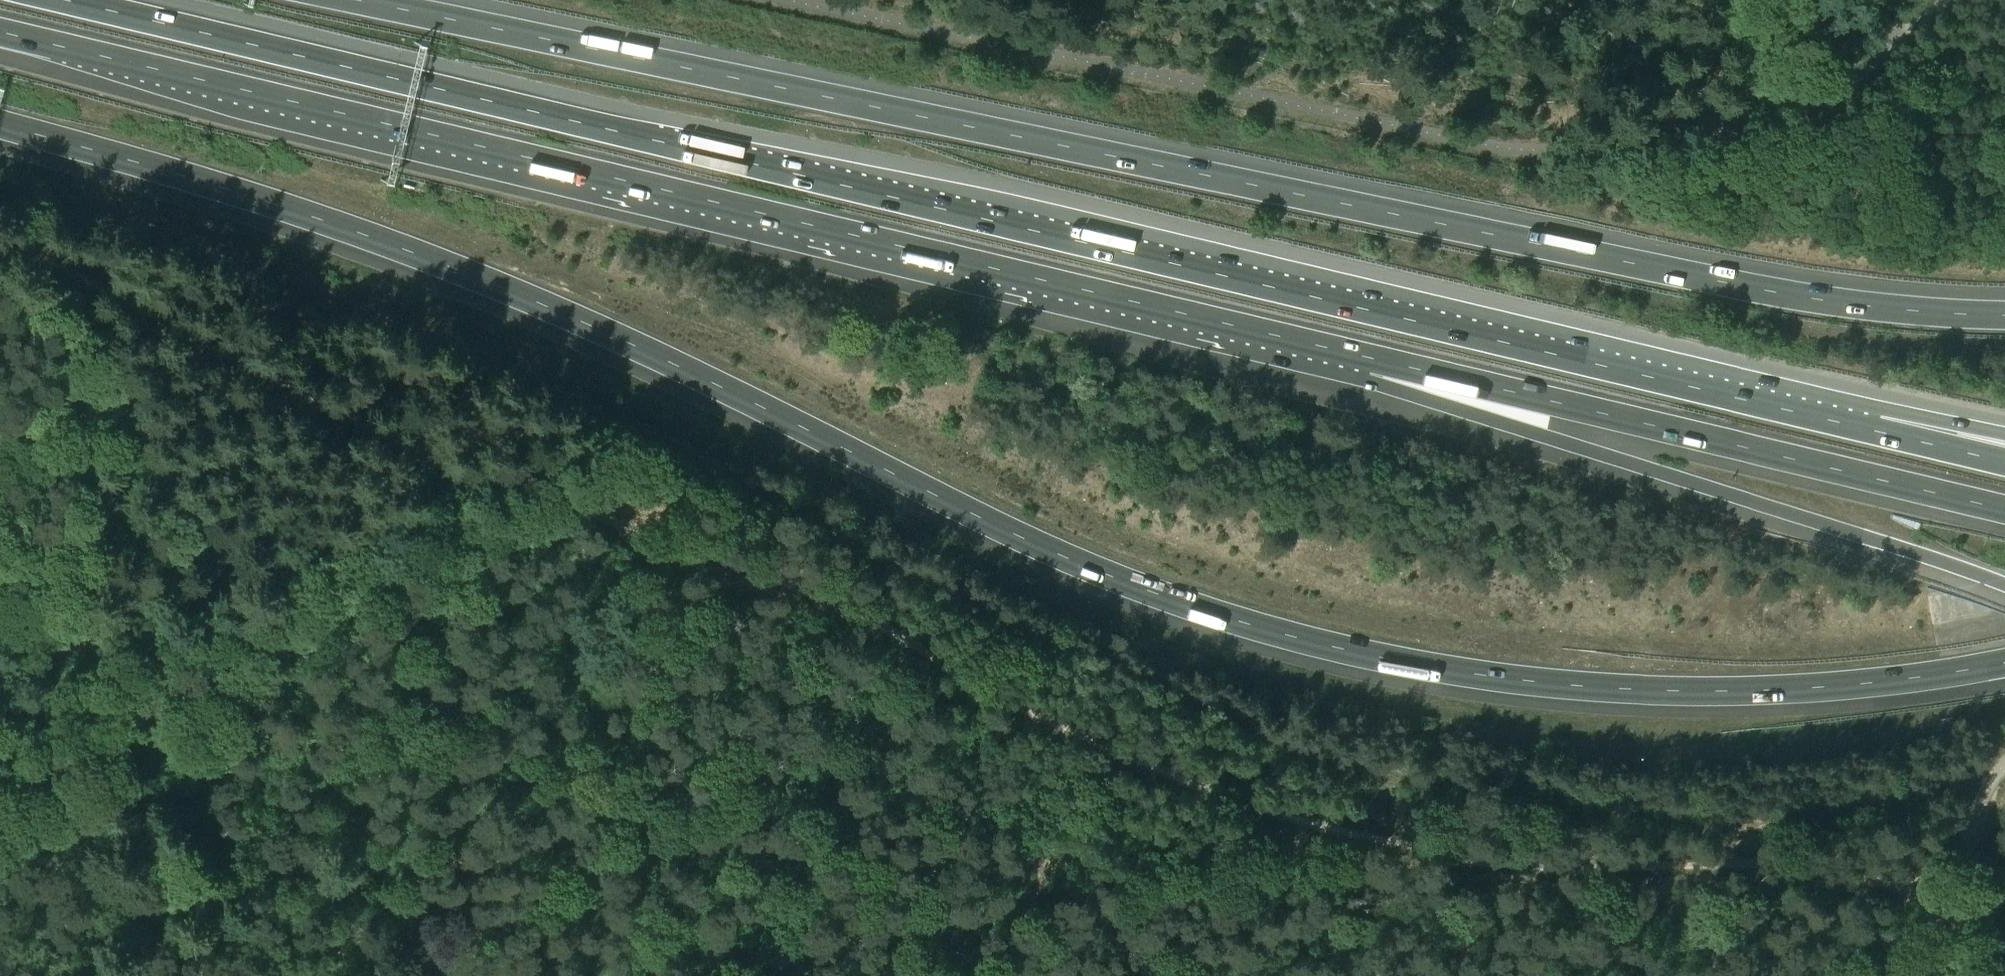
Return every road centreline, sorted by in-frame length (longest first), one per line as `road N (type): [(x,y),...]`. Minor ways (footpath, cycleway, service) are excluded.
road 1 (track): [(1974,934),(1861,876),(1706,863),(1473,862),(1314,826),(1169,776),(825,601),(692,547),(479,479),(0,244)]
road 2 (motorway): [(0,124),(214,185),(476,277),(1107,574),(1328,646),(1505,678),(1664,691),(1861,683),(2004,664)]
road 3 (motorway): [(1877,431),(68,0)]
road 4 (motorway): [(2004,315),(1880,307),(1673,272),(359,0)]
road 5 (motorway): [(0,32),(1368,357)]
road 6 (motorway): [(1368,357),(1562,443),(2004,584)]
road 7 (motorway): [(1368,357),(2004,510)]
road 8 (track): [(1314,826),(746,975)]
road 9 (track): [(479,479),(0,675)]
road 10 (track): [(422,964),(242,595),(222,585)]
road 11 (motorway): [(2004,462),(1877,431)]
road 12 (motorway): [(2004,444),(1877,431)]

